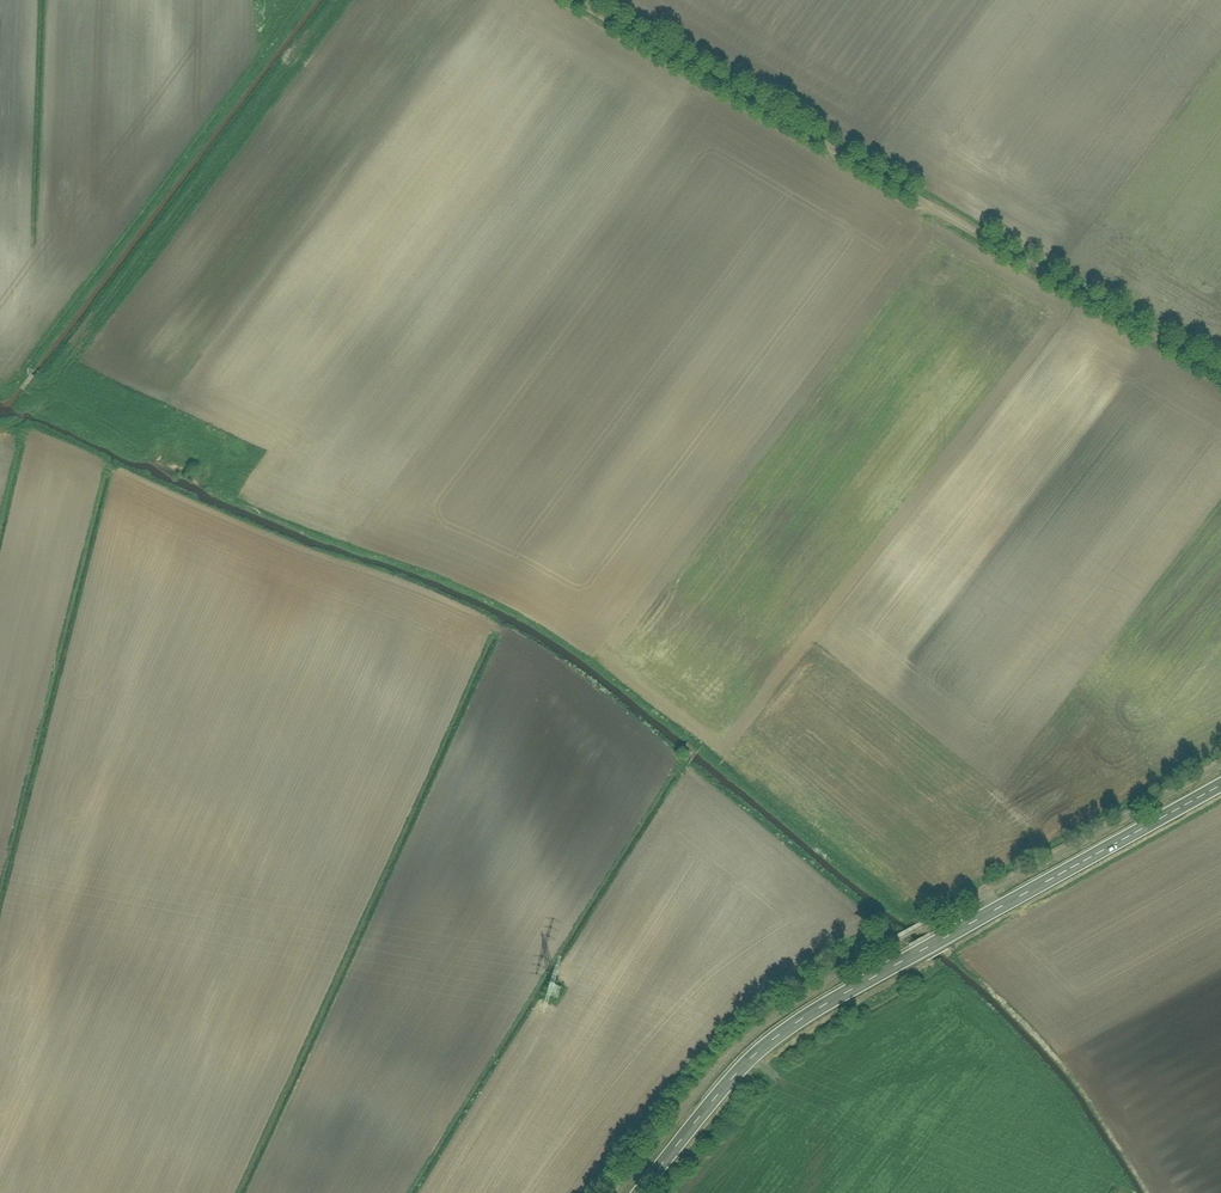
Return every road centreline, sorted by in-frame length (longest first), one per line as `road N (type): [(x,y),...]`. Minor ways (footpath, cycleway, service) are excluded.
road 1 (unclassified): [(581,0),(1220,373)]
road 2 (secondary): [(641,1192),(725,1086),(796,1024),(1220,785)]

